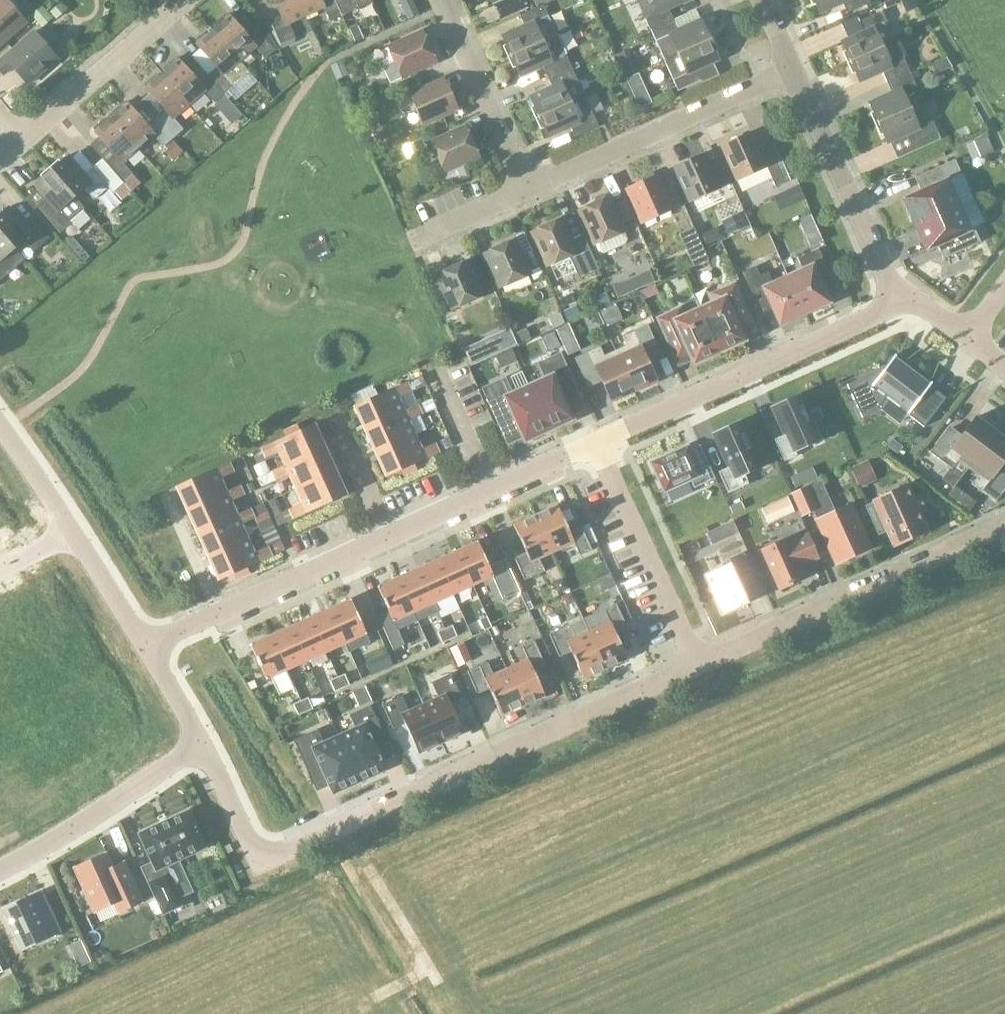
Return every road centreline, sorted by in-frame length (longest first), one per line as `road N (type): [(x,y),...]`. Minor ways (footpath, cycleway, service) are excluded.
road 1 (residential): [(201,746),(259,861),(696,667)]
road 2 (residential): [(146,650),(596,443)]
road 3 (residential): [(596,443),(879,313),(903,293)]
road 4 (residential): [(696,667),(1004,528)]
road 5 (residential): [(526,192),(791,71)]
road 6 (residential): [(791,71),(882,272),(903,293)]
road 7 (residential): [(596,443),(696,667)]
road 8 (residential): [(0,871),(201,746)]
road 9 (residential): [(189,0),(18,145)]
road 10 (residential): [(526,192),(438,0)]
road 11 (track): [(340,828),(438,985)]
road 12 (residential): [(71,532),(146,650)]
road 13 (residential): [(0,427),(71,532)]
road 14 (residential): [(413,242),(526,192)]

